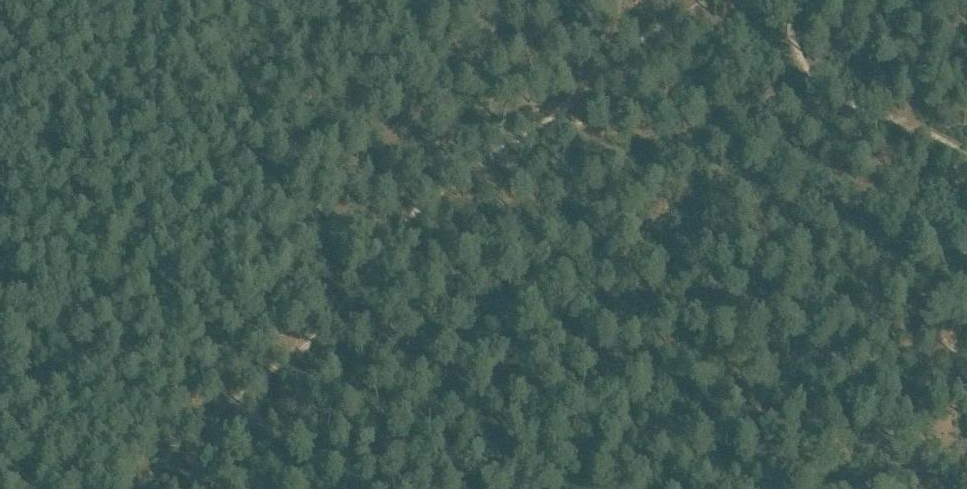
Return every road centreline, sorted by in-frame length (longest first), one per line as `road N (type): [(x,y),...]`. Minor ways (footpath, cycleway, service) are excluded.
road 1 (track): [(466,73),(918,330),(925,345),(909,364),(726,432),(618,488)]
road 2 (track): [(139,488),(184,432),(283,336),(364,199),(466,73),(540,0)]

